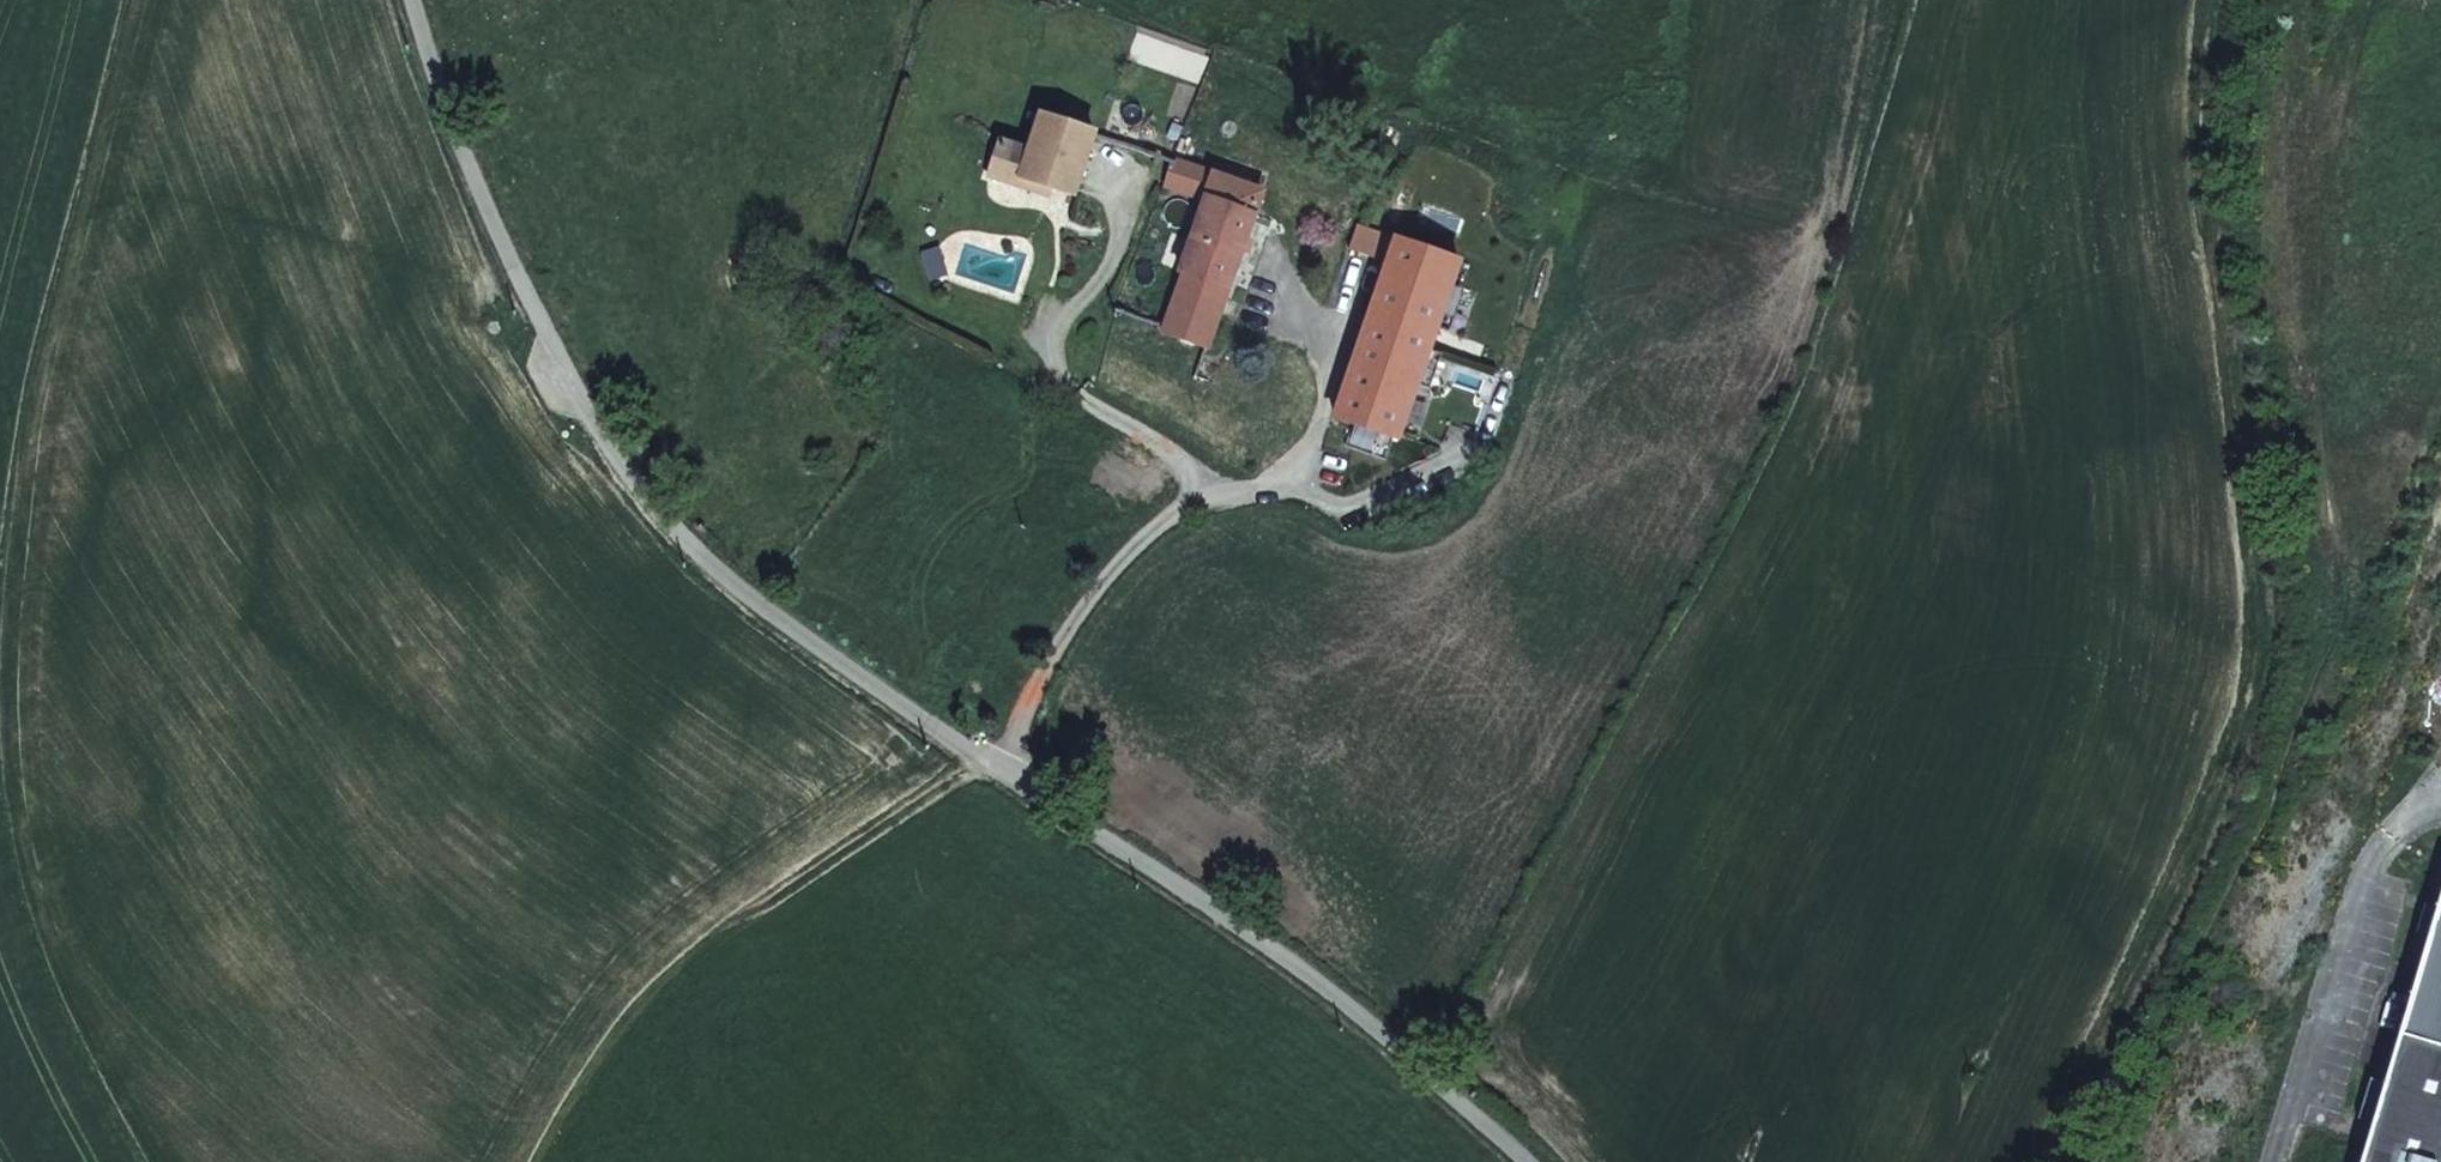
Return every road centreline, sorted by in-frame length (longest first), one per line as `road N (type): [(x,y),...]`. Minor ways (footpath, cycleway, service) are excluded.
road 1 (residential): [(1526,1161),(1479,1115),(1259,939),(725,572),(606,451),(456,137),(412,0)]

